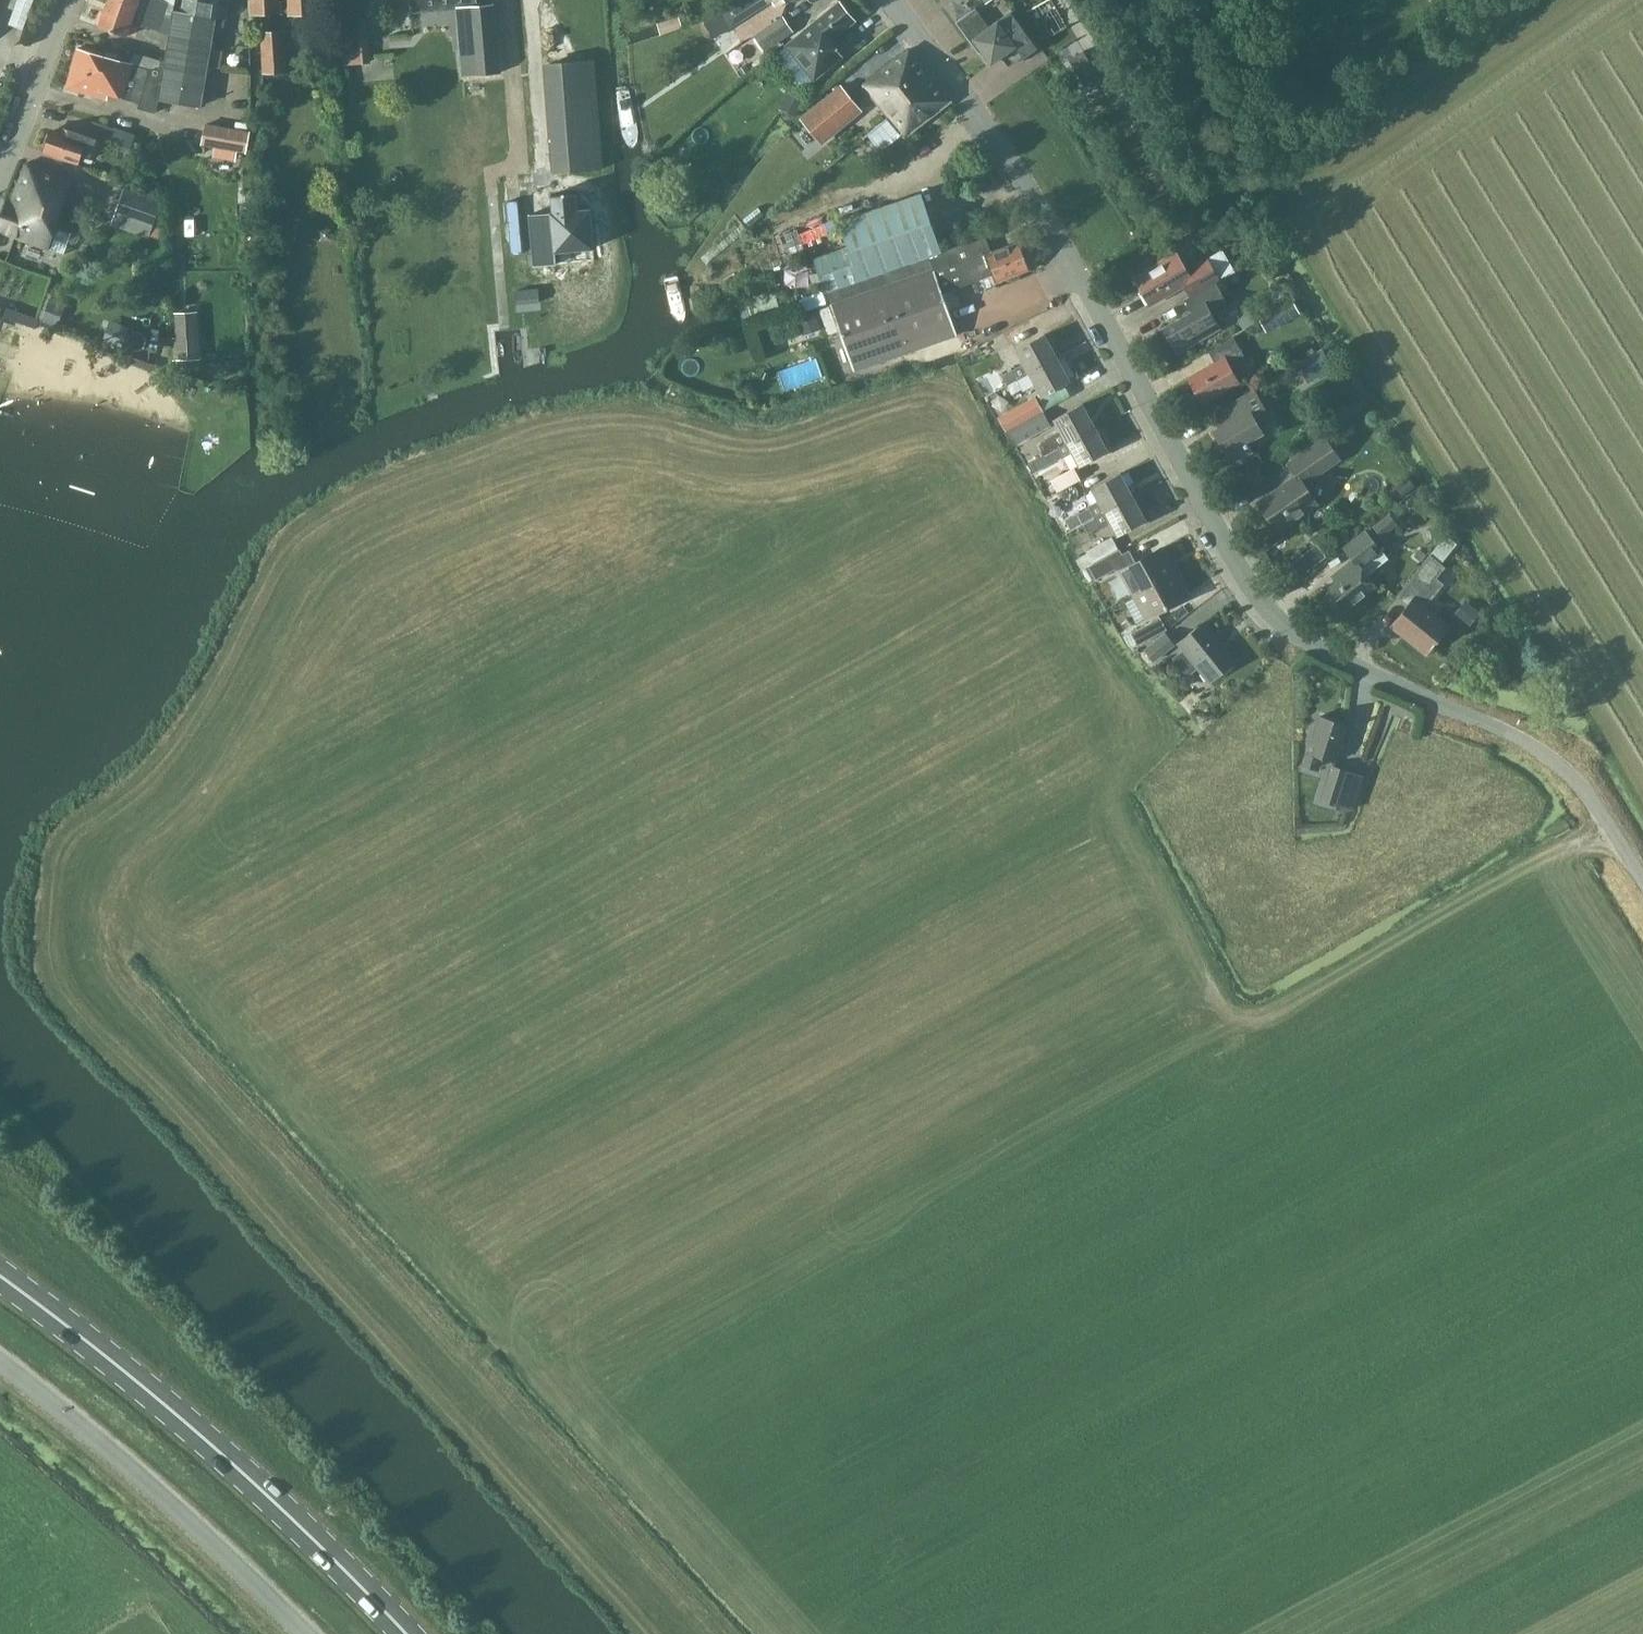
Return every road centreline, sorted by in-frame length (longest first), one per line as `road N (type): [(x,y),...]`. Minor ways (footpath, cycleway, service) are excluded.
road 1 (unclassified): [(1642,882),(1569,773),(1543,752),(1295,644),(1257,617),(1038,204),(896,0)]
road 2 (primary): [(405,1633),(325,1547),(173,1411),(0,1280)]
road 3 (unclassified): [(0,1361),(117,1456),(305,1633)]
road 4 (tertiary): [(0,181),(67,0)]

